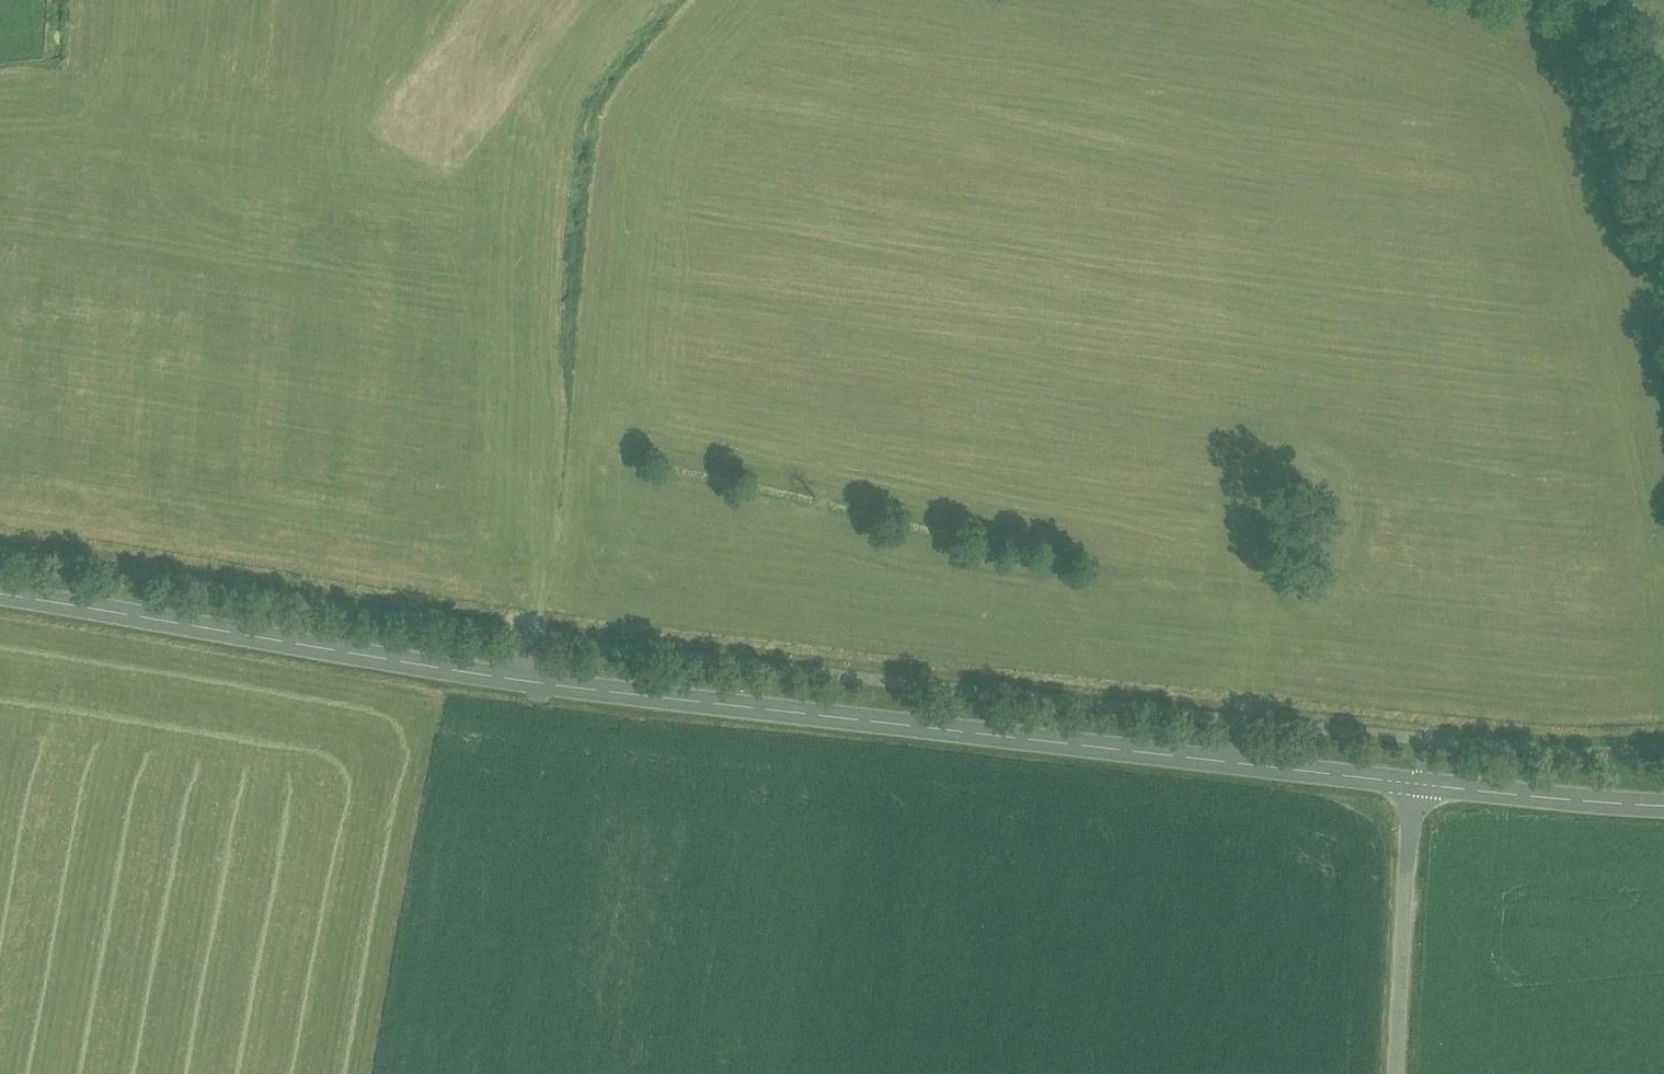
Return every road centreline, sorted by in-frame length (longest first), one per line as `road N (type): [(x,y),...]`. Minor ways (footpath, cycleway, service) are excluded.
road 1 (secondary): [(1415,783),(527,680),(0,594)]
road 2 (unclassified): [(1396,1073),(1415,783)]
road 3 (secondary): [(1663,804),(1415,783)]

